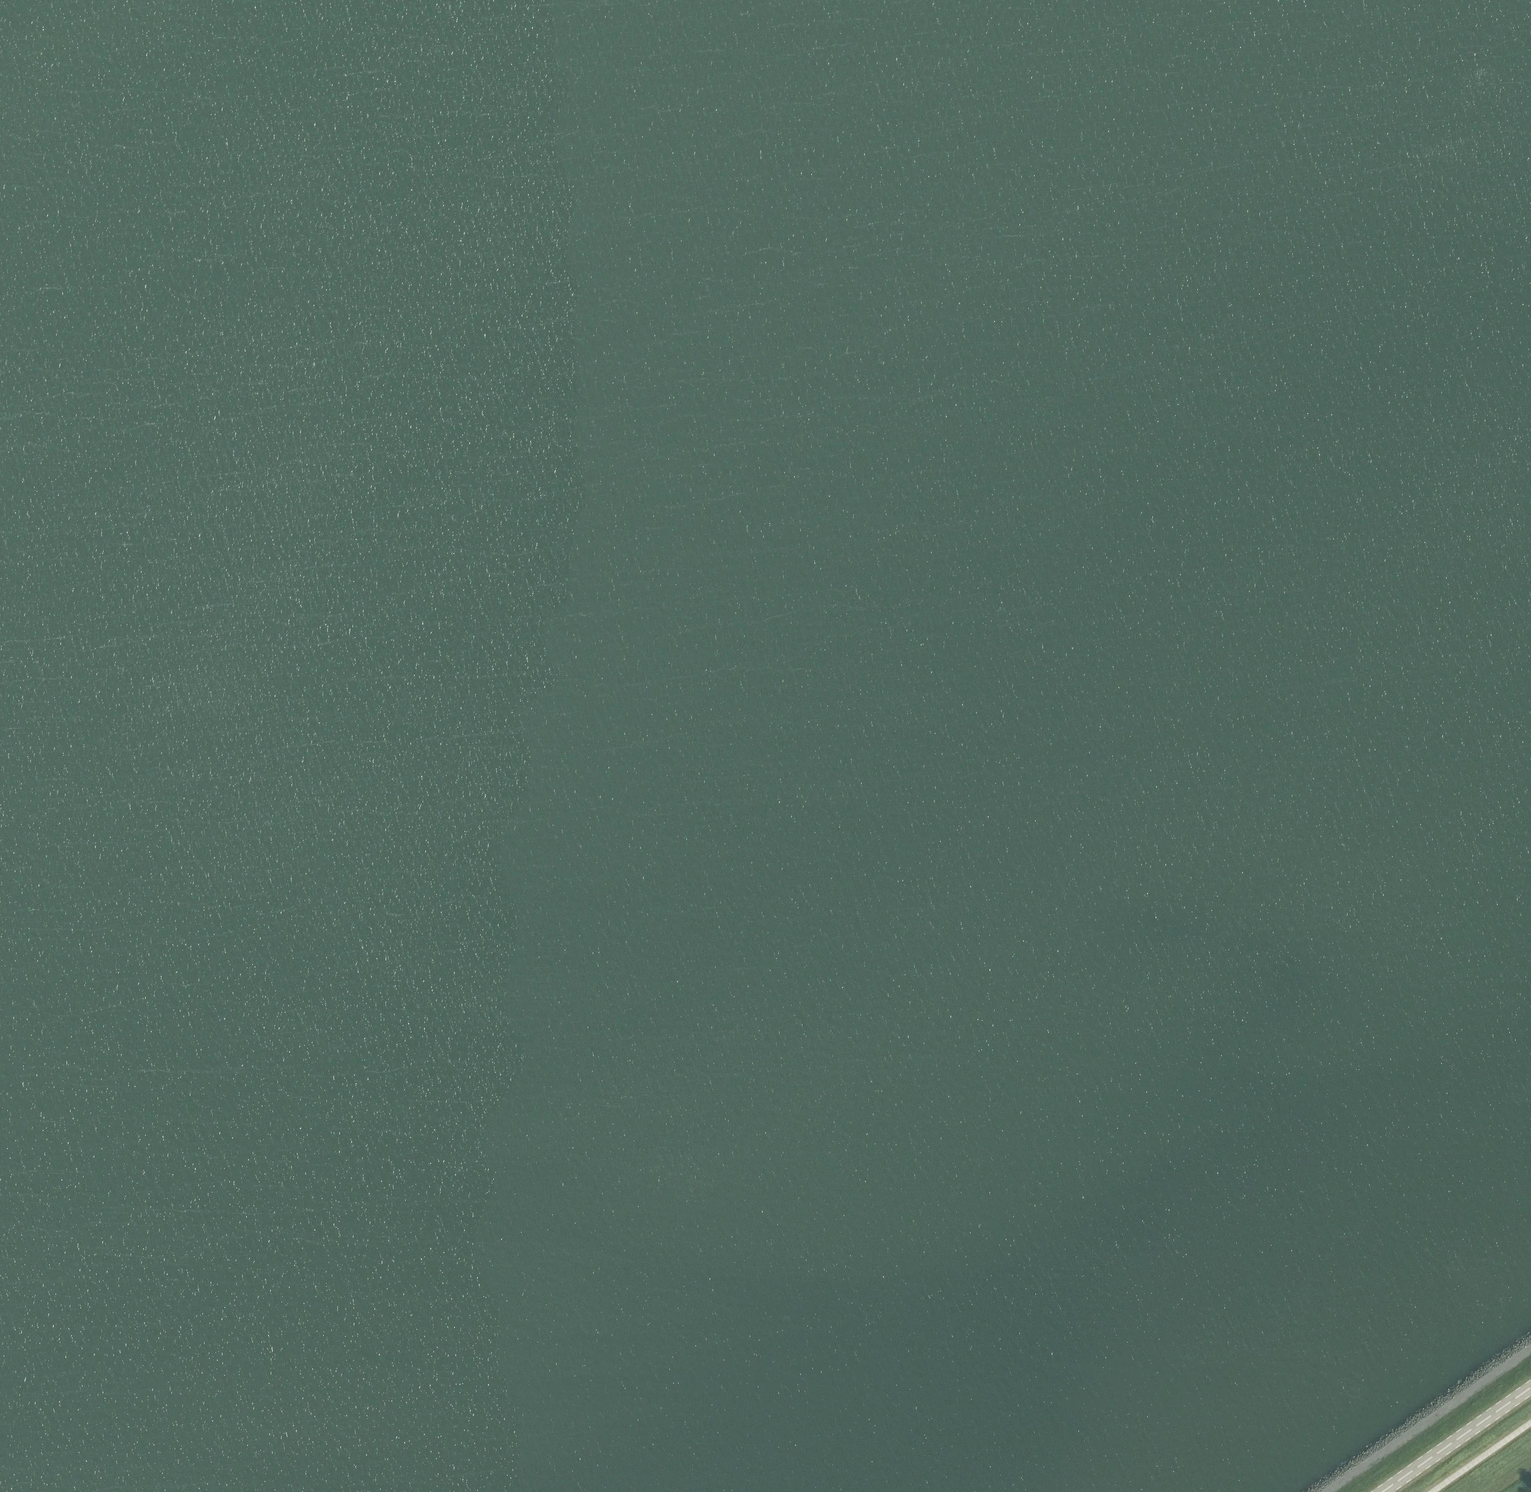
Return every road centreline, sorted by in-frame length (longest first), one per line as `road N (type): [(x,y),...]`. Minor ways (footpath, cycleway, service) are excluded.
road 1 (secondary): [(1386,1491),(1530,1389)]

